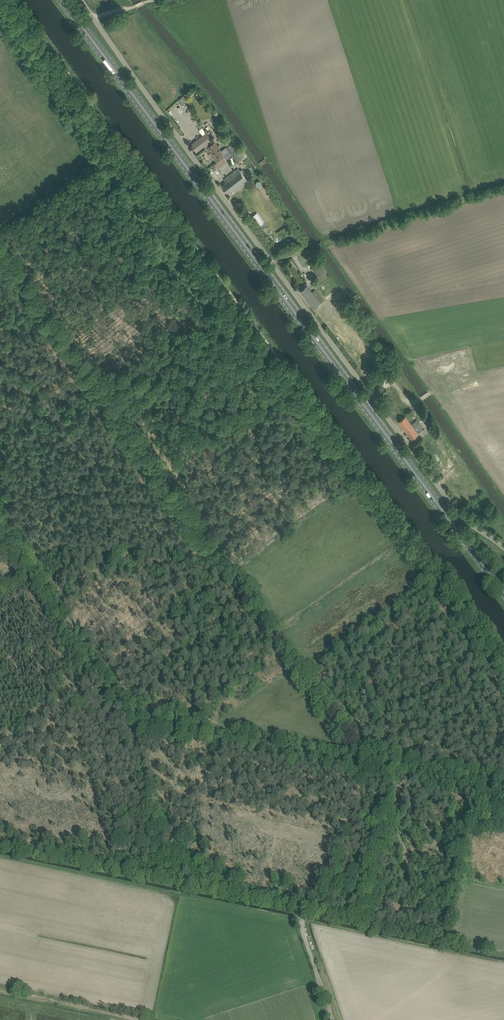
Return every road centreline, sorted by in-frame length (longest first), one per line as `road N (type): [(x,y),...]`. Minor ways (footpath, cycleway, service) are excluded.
road 1 (track): [(2,0),(503,672)]
road 2 (primary): [(503,592),(62,0)]
road 3 (unclassified): [(503,547),(439,489),(79,0)]

